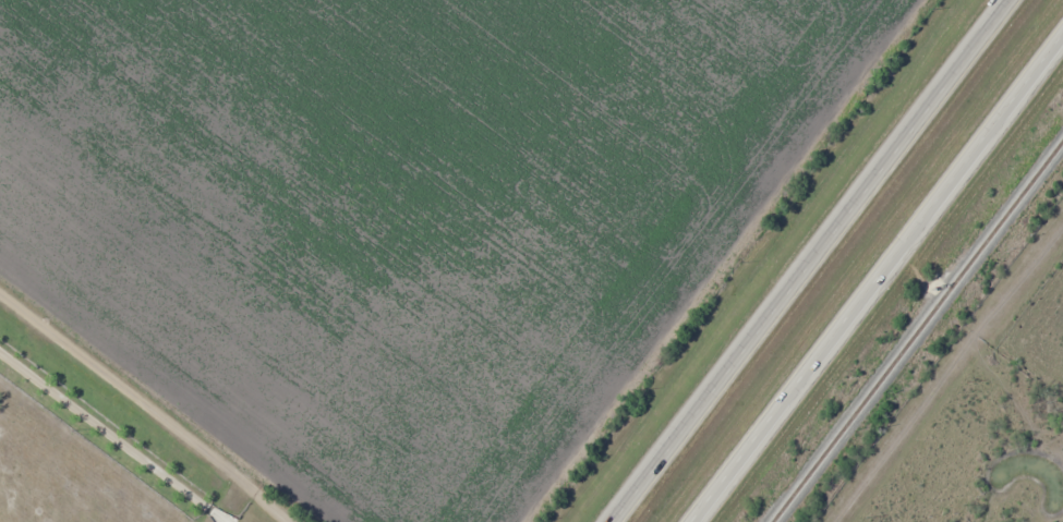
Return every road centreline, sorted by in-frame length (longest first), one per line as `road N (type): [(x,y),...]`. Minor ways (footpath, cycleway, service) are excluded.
road 1 (trunk): [(1006,0),(612,521)]
road 2 (trunk): [(697,521),(1062,46)]
road 3 (residential): [(280,521),(0,308)]
road 4 (track): [(858,521),(1062,251)]

